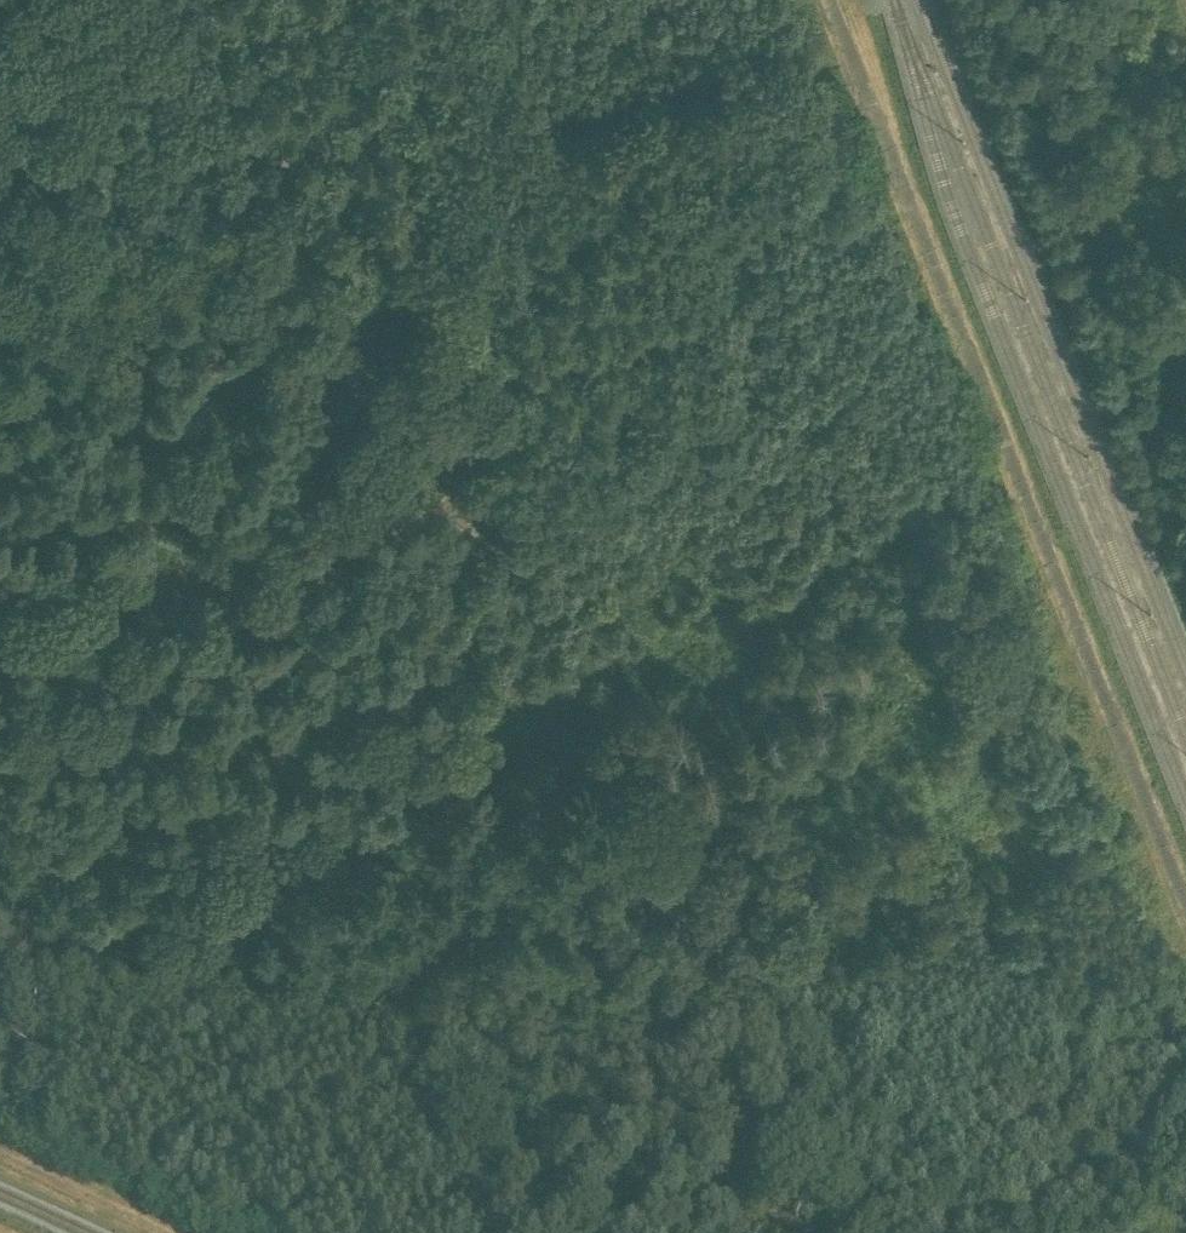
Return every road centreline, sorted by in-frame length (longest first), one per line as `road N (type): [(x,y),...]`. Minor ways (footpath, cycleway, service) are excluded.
road 1 (track): [(1185,901),(829,0)]

